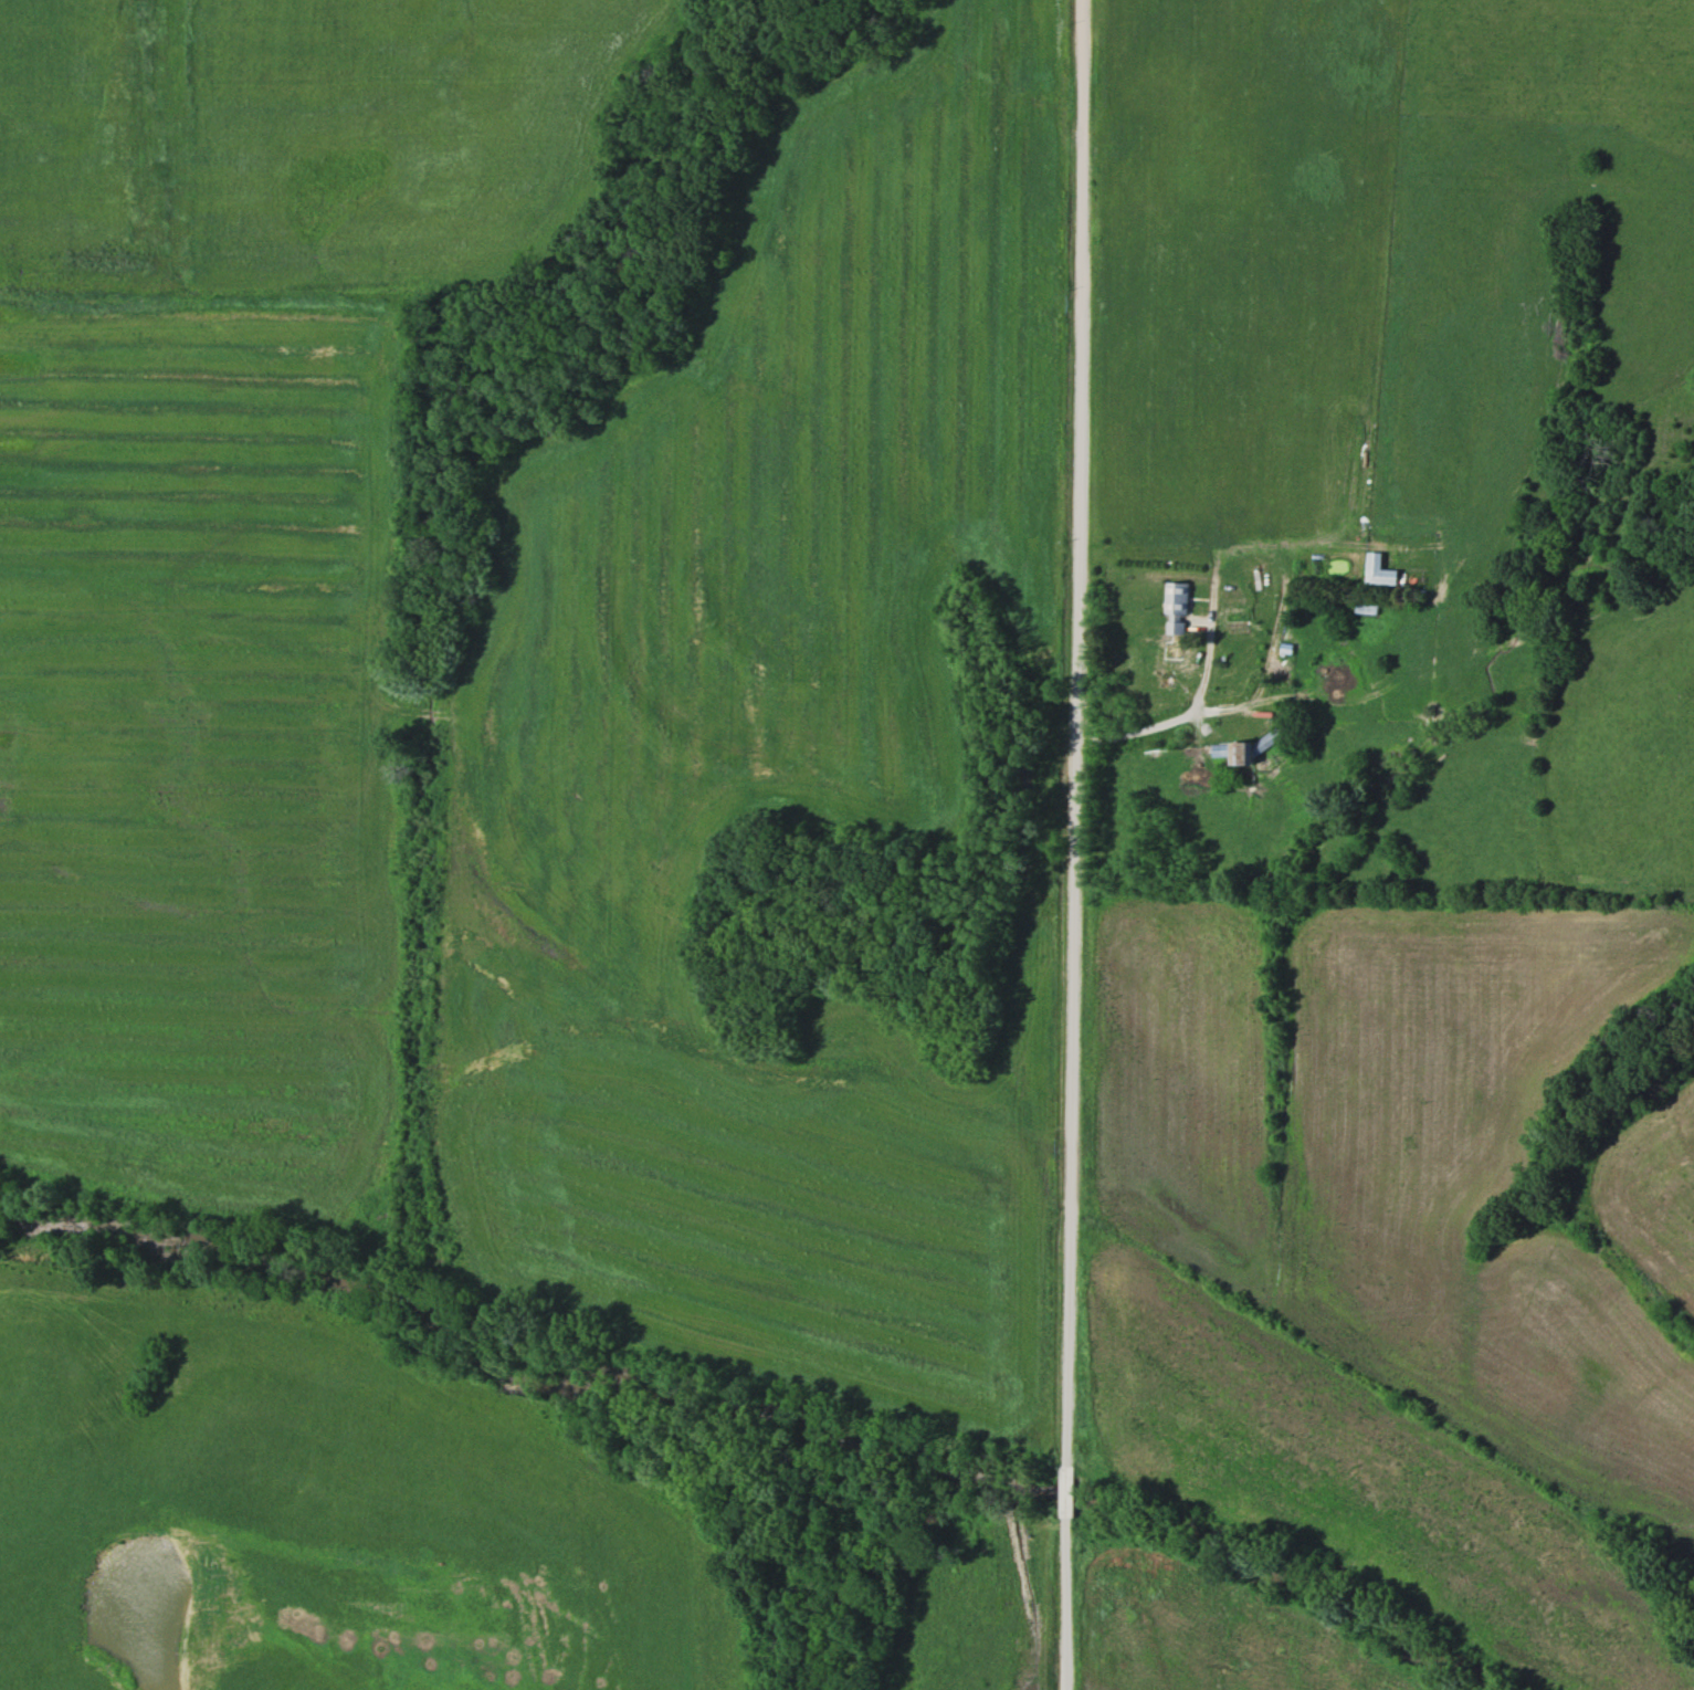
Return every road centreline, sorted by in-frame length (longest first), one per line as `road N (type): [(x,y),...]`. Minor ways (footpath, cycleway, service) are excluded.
road 1 (residential): [(1065,1689),(1083,0)]

